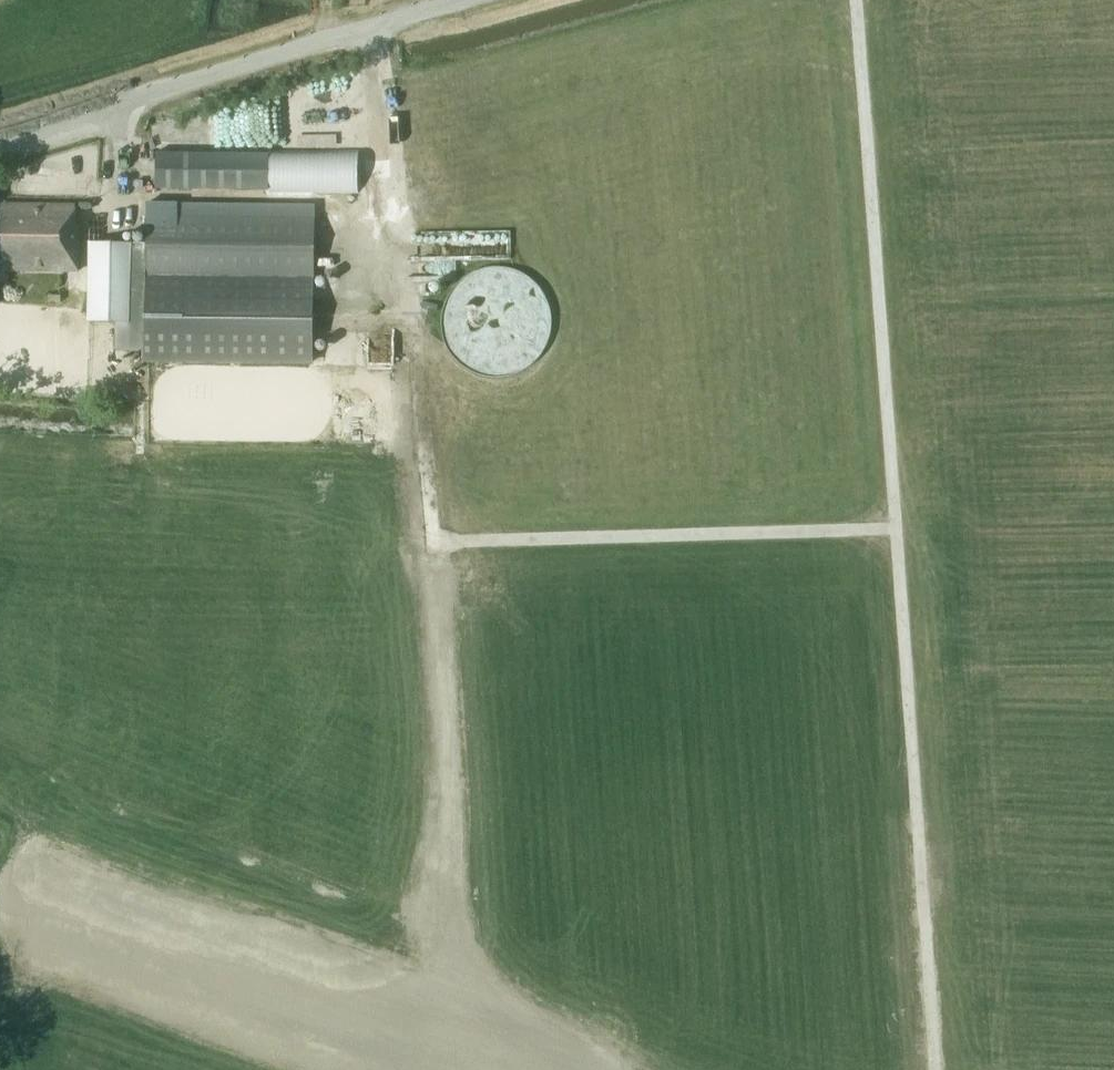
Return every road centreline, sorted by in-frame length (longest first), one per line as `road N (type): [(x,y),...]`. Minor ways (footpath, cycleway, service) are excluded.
road 1 (track): [(936,1069),(857,0)]
road 2 (track): [(896,528),(433,542),(417,329),(401,301),(398,200),(374,26)]
road 3 (unclassified): [(464,0),(0,144)]
road 4 (track): [(457,1016),(433,542)]

